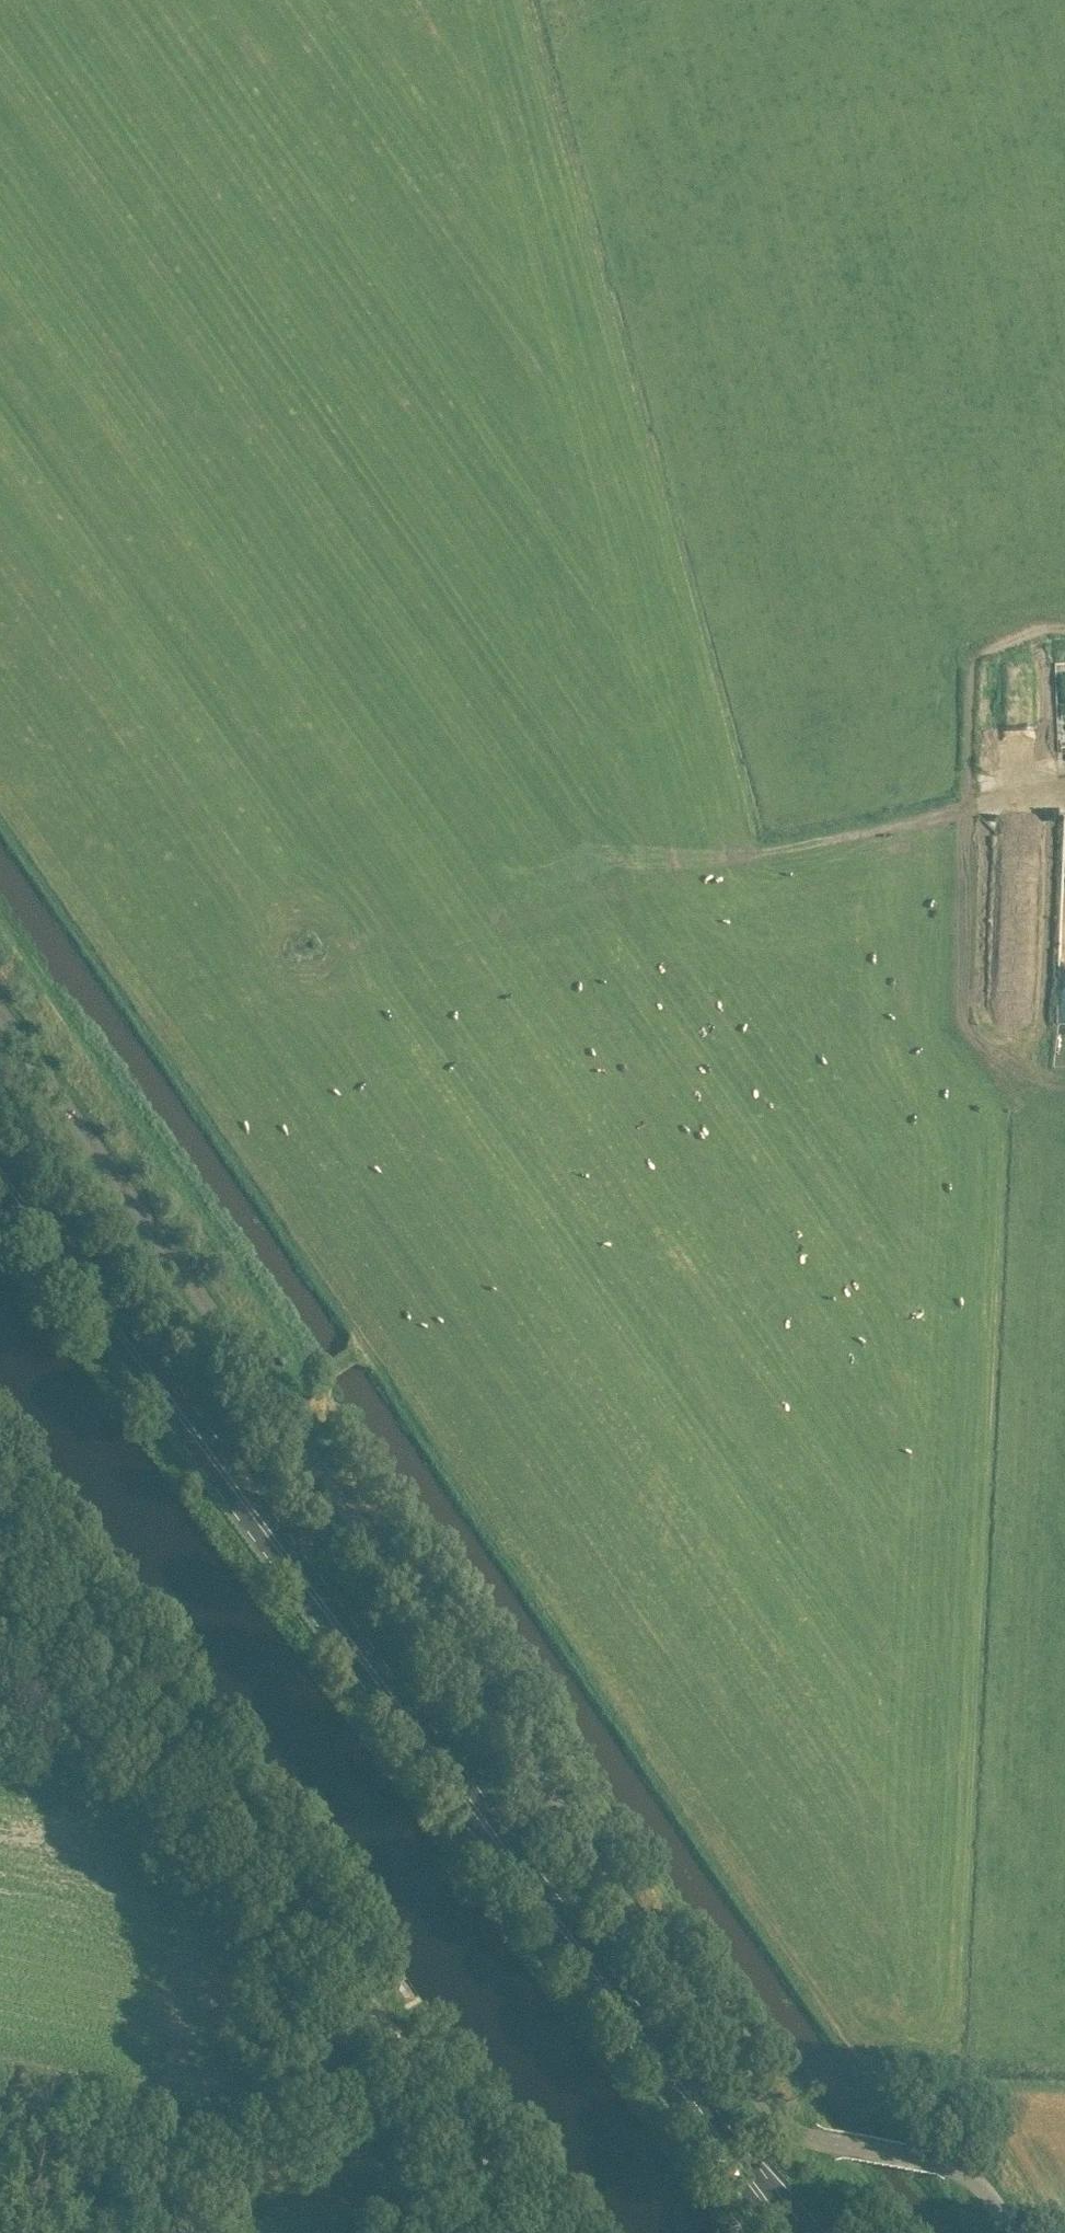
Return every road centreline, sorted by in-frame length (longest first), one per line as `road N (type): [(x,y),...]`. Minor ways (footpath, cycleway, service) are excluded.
road 1 (unclassified): [(1029,2232),(1000,2190),(972,2170),(803,2141),(747,2098),(0,1012)]
road 2 (primary): [(788,2232),(0,1173)]
road 3 (track): [(0,1510),(538,2232)]

